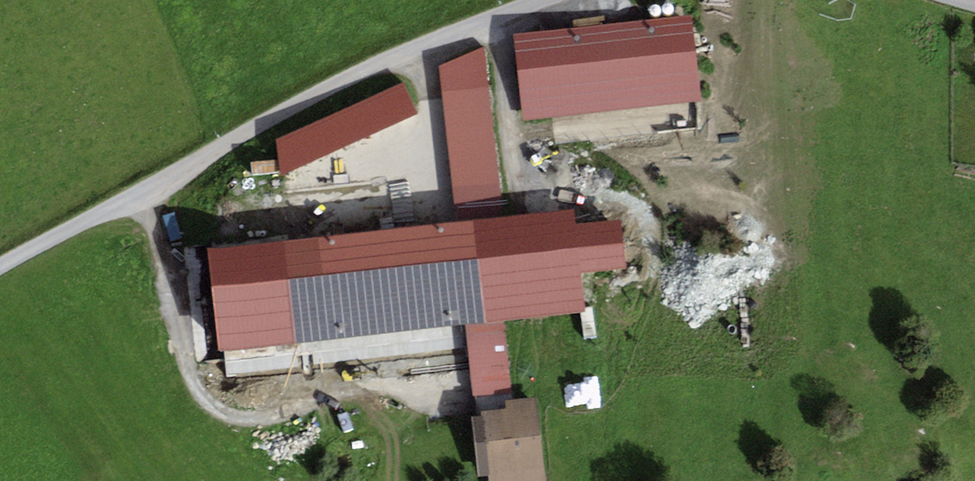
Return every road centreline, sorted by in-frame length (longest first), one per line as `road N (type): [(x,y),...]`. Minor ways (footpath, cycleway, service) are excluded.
road 1 (unclassified): [(0,266),(371,67),(540,0)]
road 2 (track): [(142,192),(166,249),(193,380),(235,417),(298,410),(462,364)]

